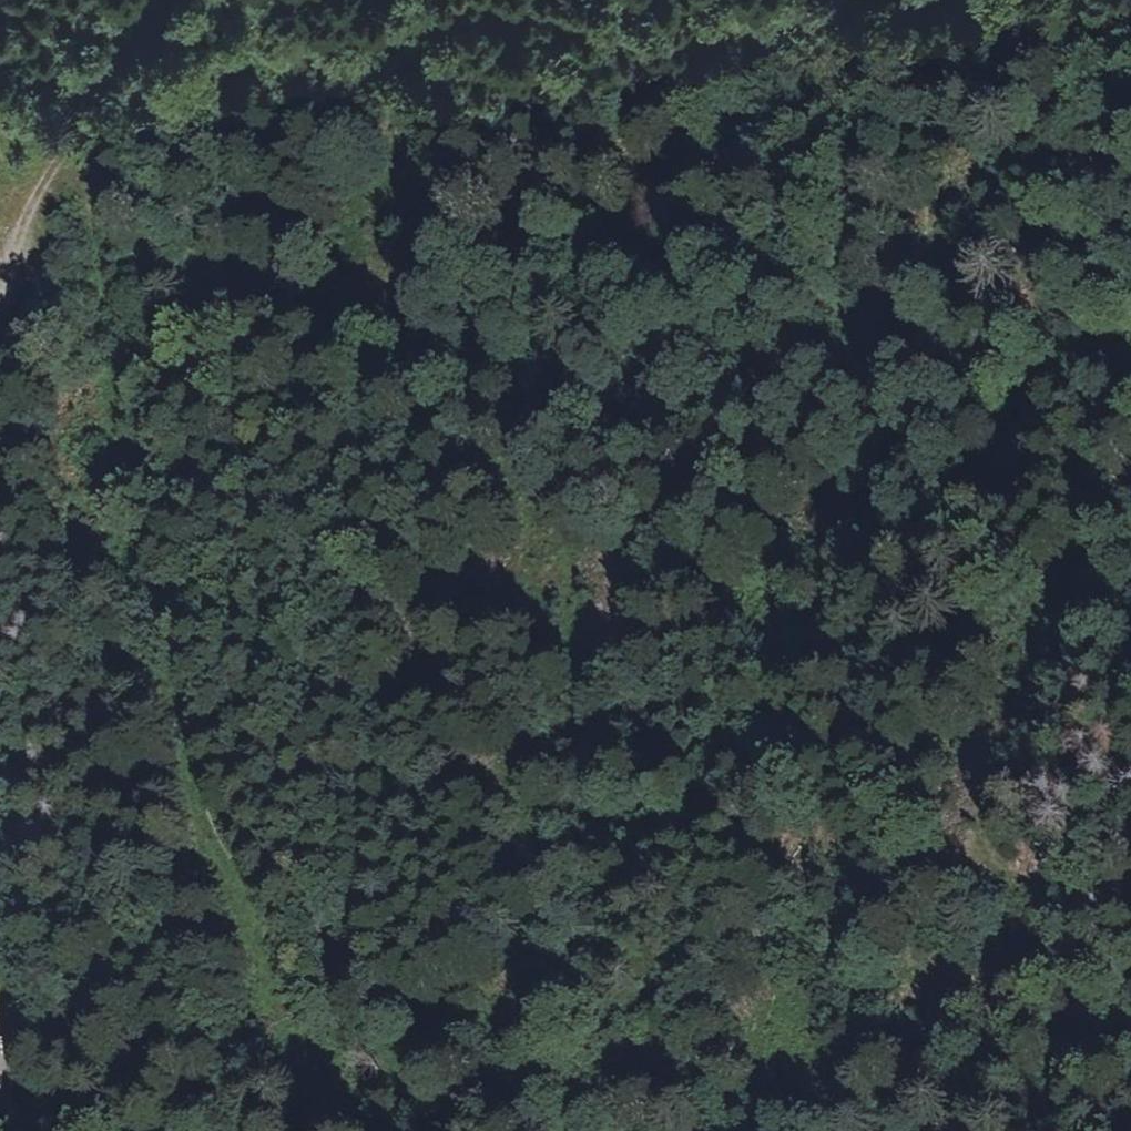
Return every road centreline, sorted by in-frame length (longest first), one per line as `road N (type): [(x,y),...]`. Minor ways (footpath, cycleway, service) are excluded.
road 1 (track): [(0,247),(164,0)]

